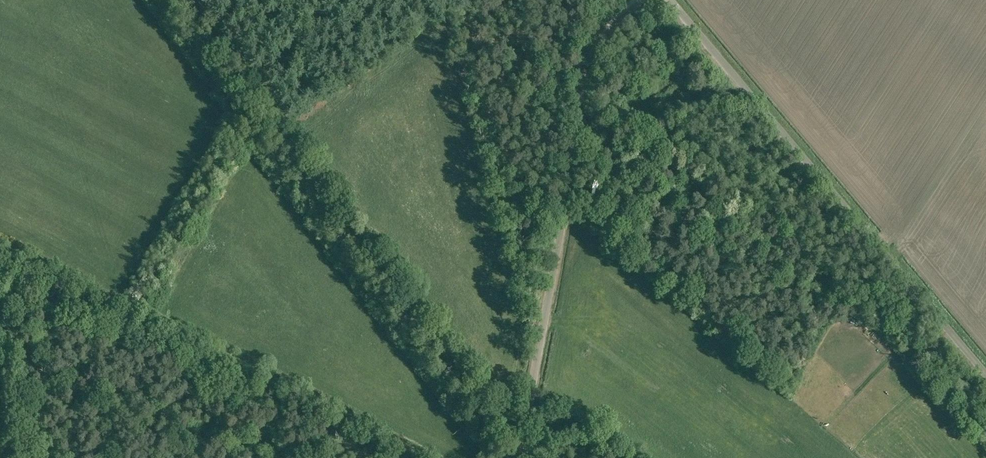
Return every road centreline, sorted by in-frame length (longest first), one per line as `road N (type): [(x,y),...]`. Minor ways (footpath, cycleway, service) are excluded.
road 1 (track): [(187,0),(201,30),(524,457)]
road 2 (unclassified): [(985,381),(672,0)]
road 3 (track): [(0,241),(438,457)]
road 4 (unclassified): [(524,457),(594,47),(639,0)]

